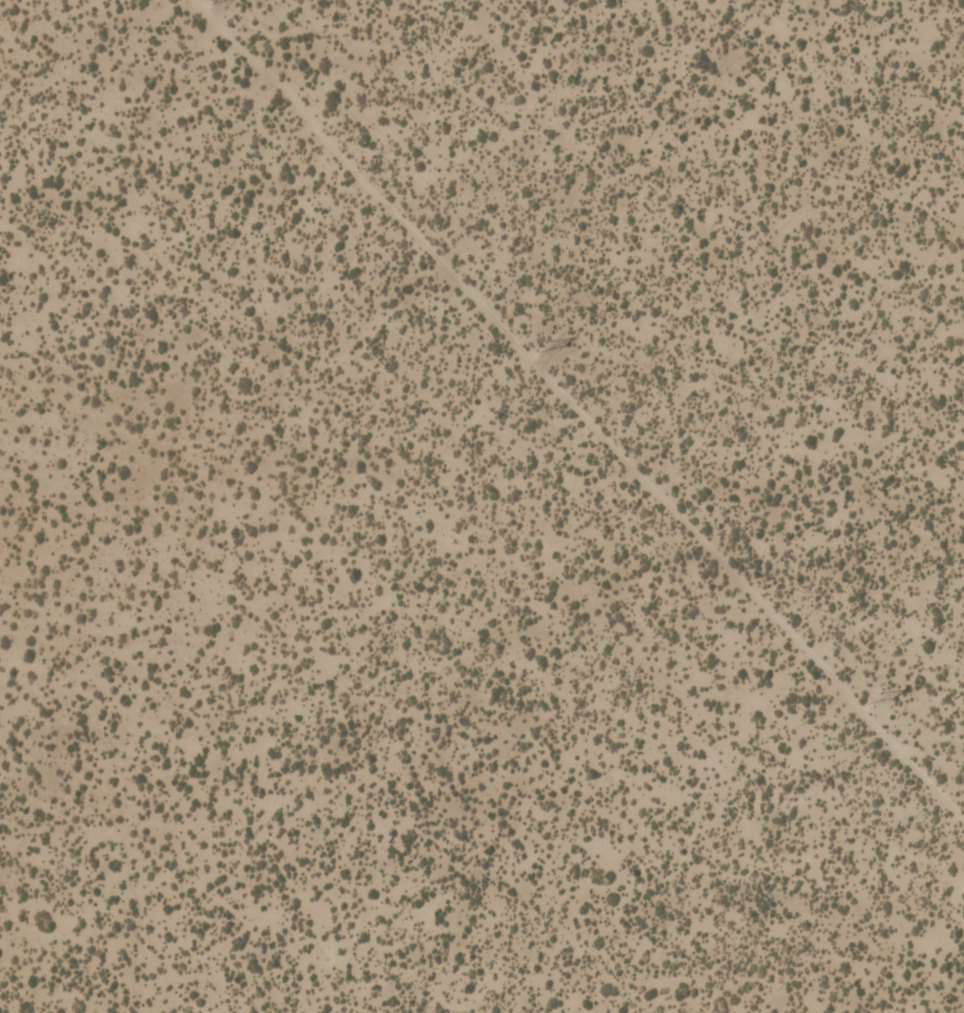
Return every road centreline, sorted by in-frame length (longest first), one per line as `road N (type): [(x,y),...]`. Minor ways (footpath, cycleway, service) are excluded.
road 1 (track): [(963,816),(197,0)]

